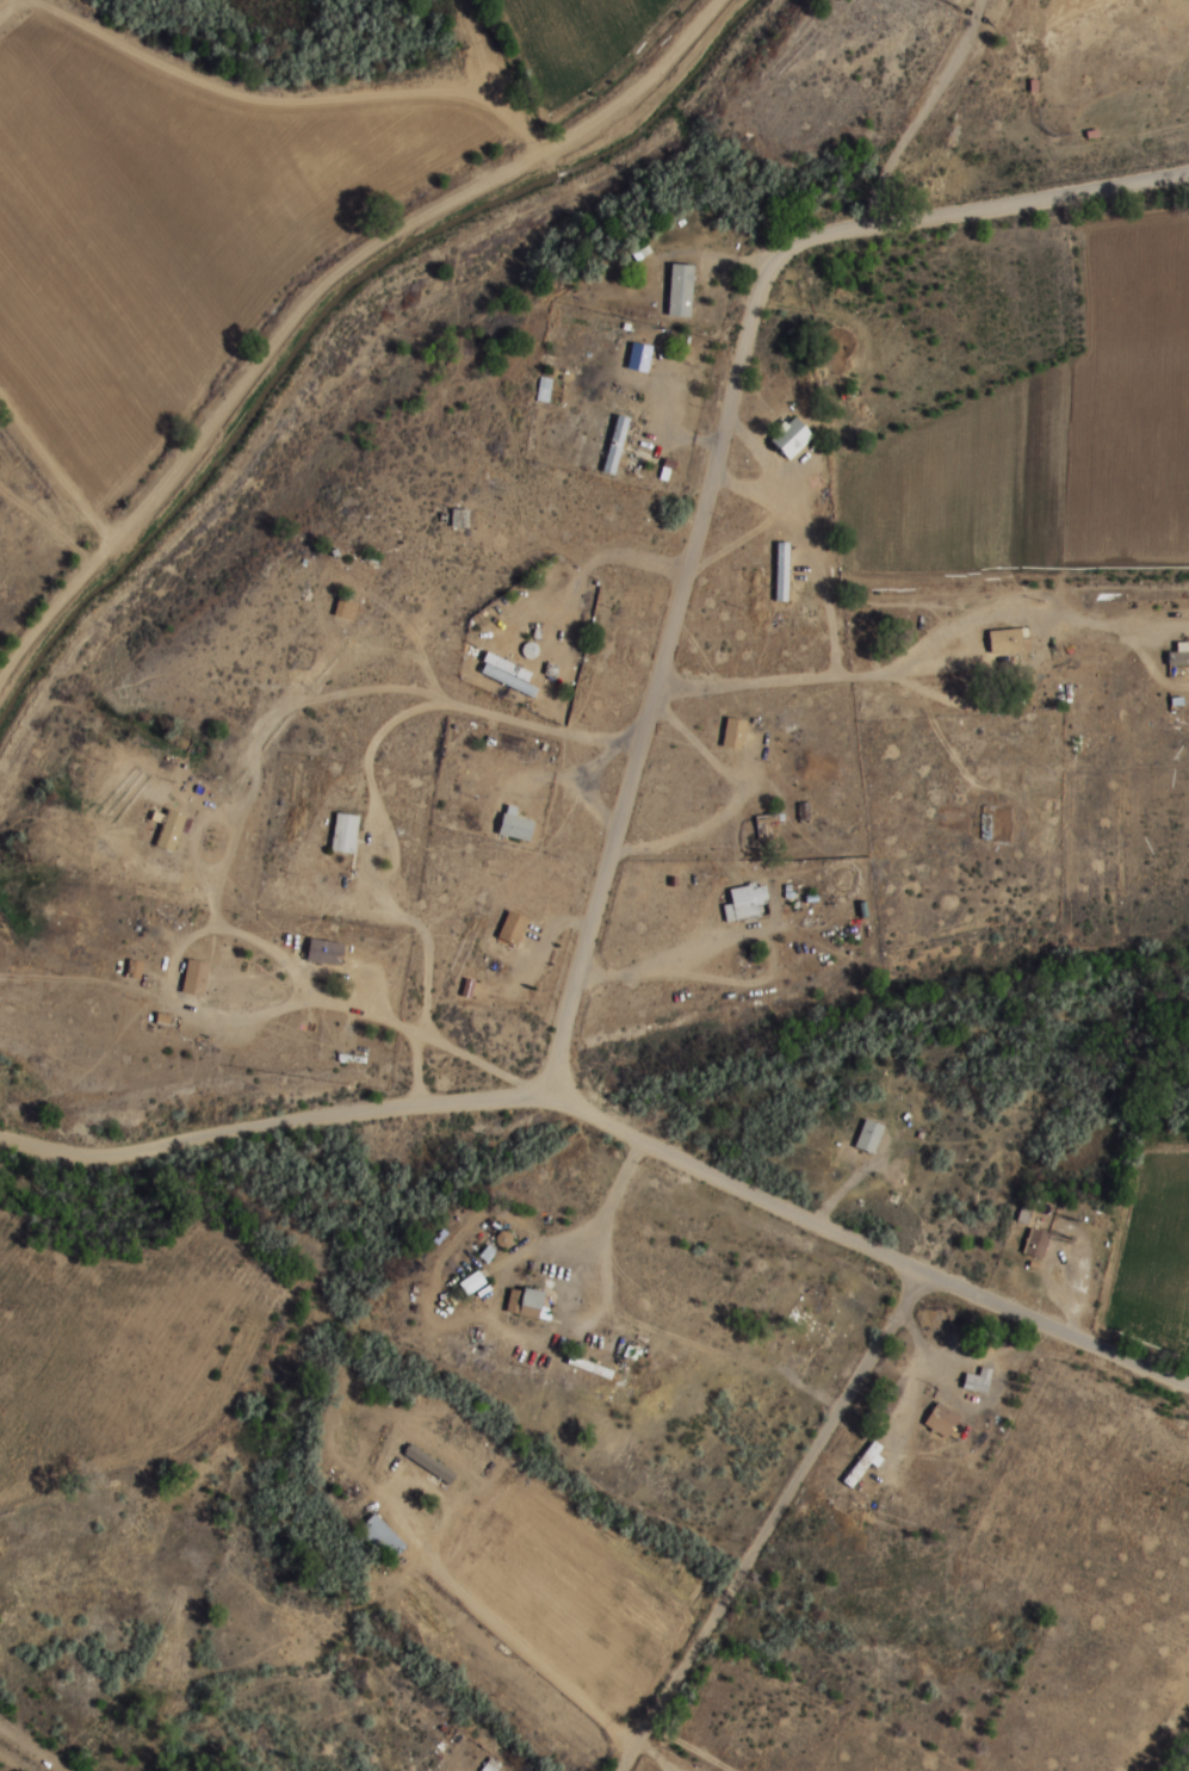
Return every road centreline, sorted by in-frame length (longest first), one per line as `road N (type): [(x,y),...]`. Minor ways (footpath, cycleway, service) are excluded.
road 1 (tertiary): [(557,1102),(565,1010),(768,268),(810,235),(1188,171)]
road 2 (tertiary): [(1188,1380),(557,1102),(506,1096),(420,1103),(103,1153),(0,1133)]
road 3 (residential): [(0,687),(47,600),(168,487),(326,278),(518,171),(549,137),(639,101),(733,0)]
road 4 (residential): [(919,1265),(614,1770)]
road 5 (residential): [(8,0),(119,51),(287,74),(476,62),(549,137)]

